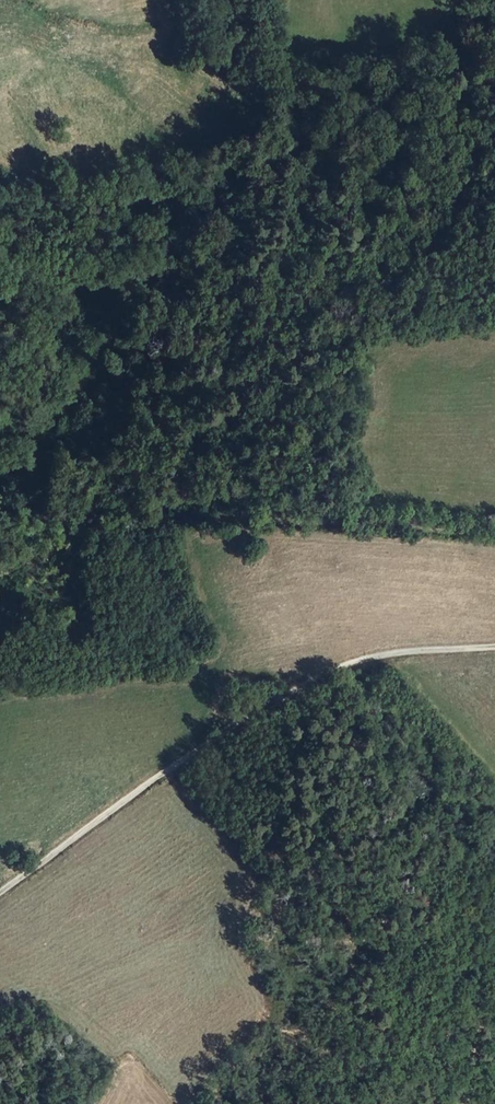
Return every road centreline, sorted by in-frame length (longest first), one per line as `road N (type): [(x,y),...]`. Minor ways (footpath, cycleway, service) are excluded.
road 1 (track): [(0,891),(175,761),(279,696),(381,655),(494,645)]

